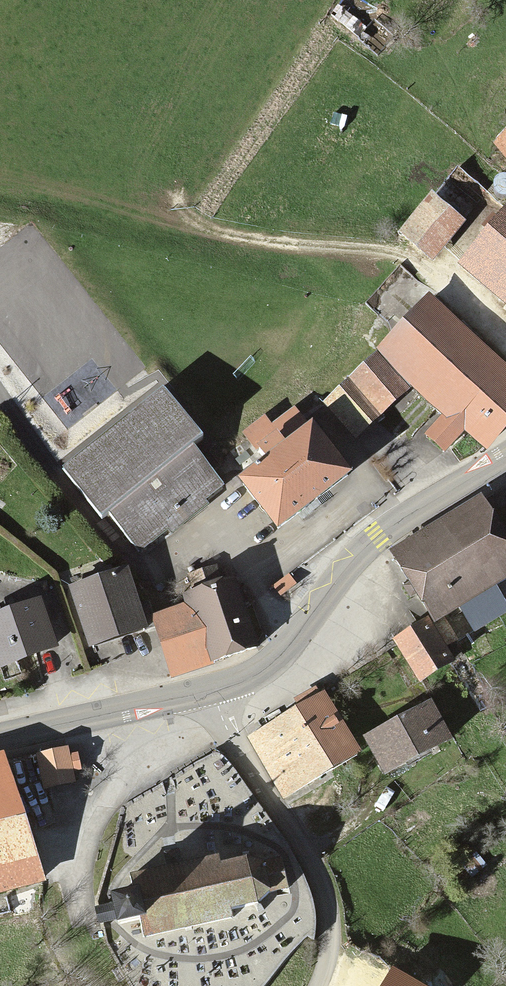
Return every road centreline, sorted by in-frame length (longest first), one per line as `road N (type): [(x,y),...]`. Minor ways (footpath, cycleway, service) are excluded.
road 1 (primary): [(505,456),(378,537),(274,662),(250,679),(208,691)]
road 2 (track): [(172,197),(197,225),(261,241),(404,256),(505,349)]
road 3 (residential): [(208,691),(322,889),(330,948),(318,985)]
road 4 (track): [(197,225),(325,34)]
road 5 (primary): [(208,691),(0,736)]

